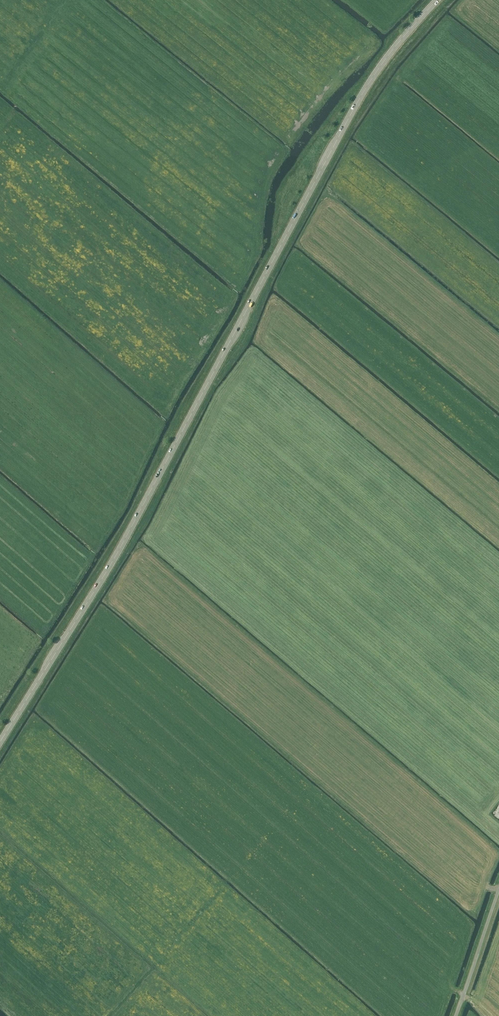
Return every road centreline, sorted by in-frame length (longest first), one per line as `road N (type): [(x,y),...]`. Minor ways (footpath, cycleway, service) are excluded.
road 1 (primary): [(0,743),(137,516),(371,78),(435,0)]
road 2 (unclassified): [(456,1015),(498,893)]

